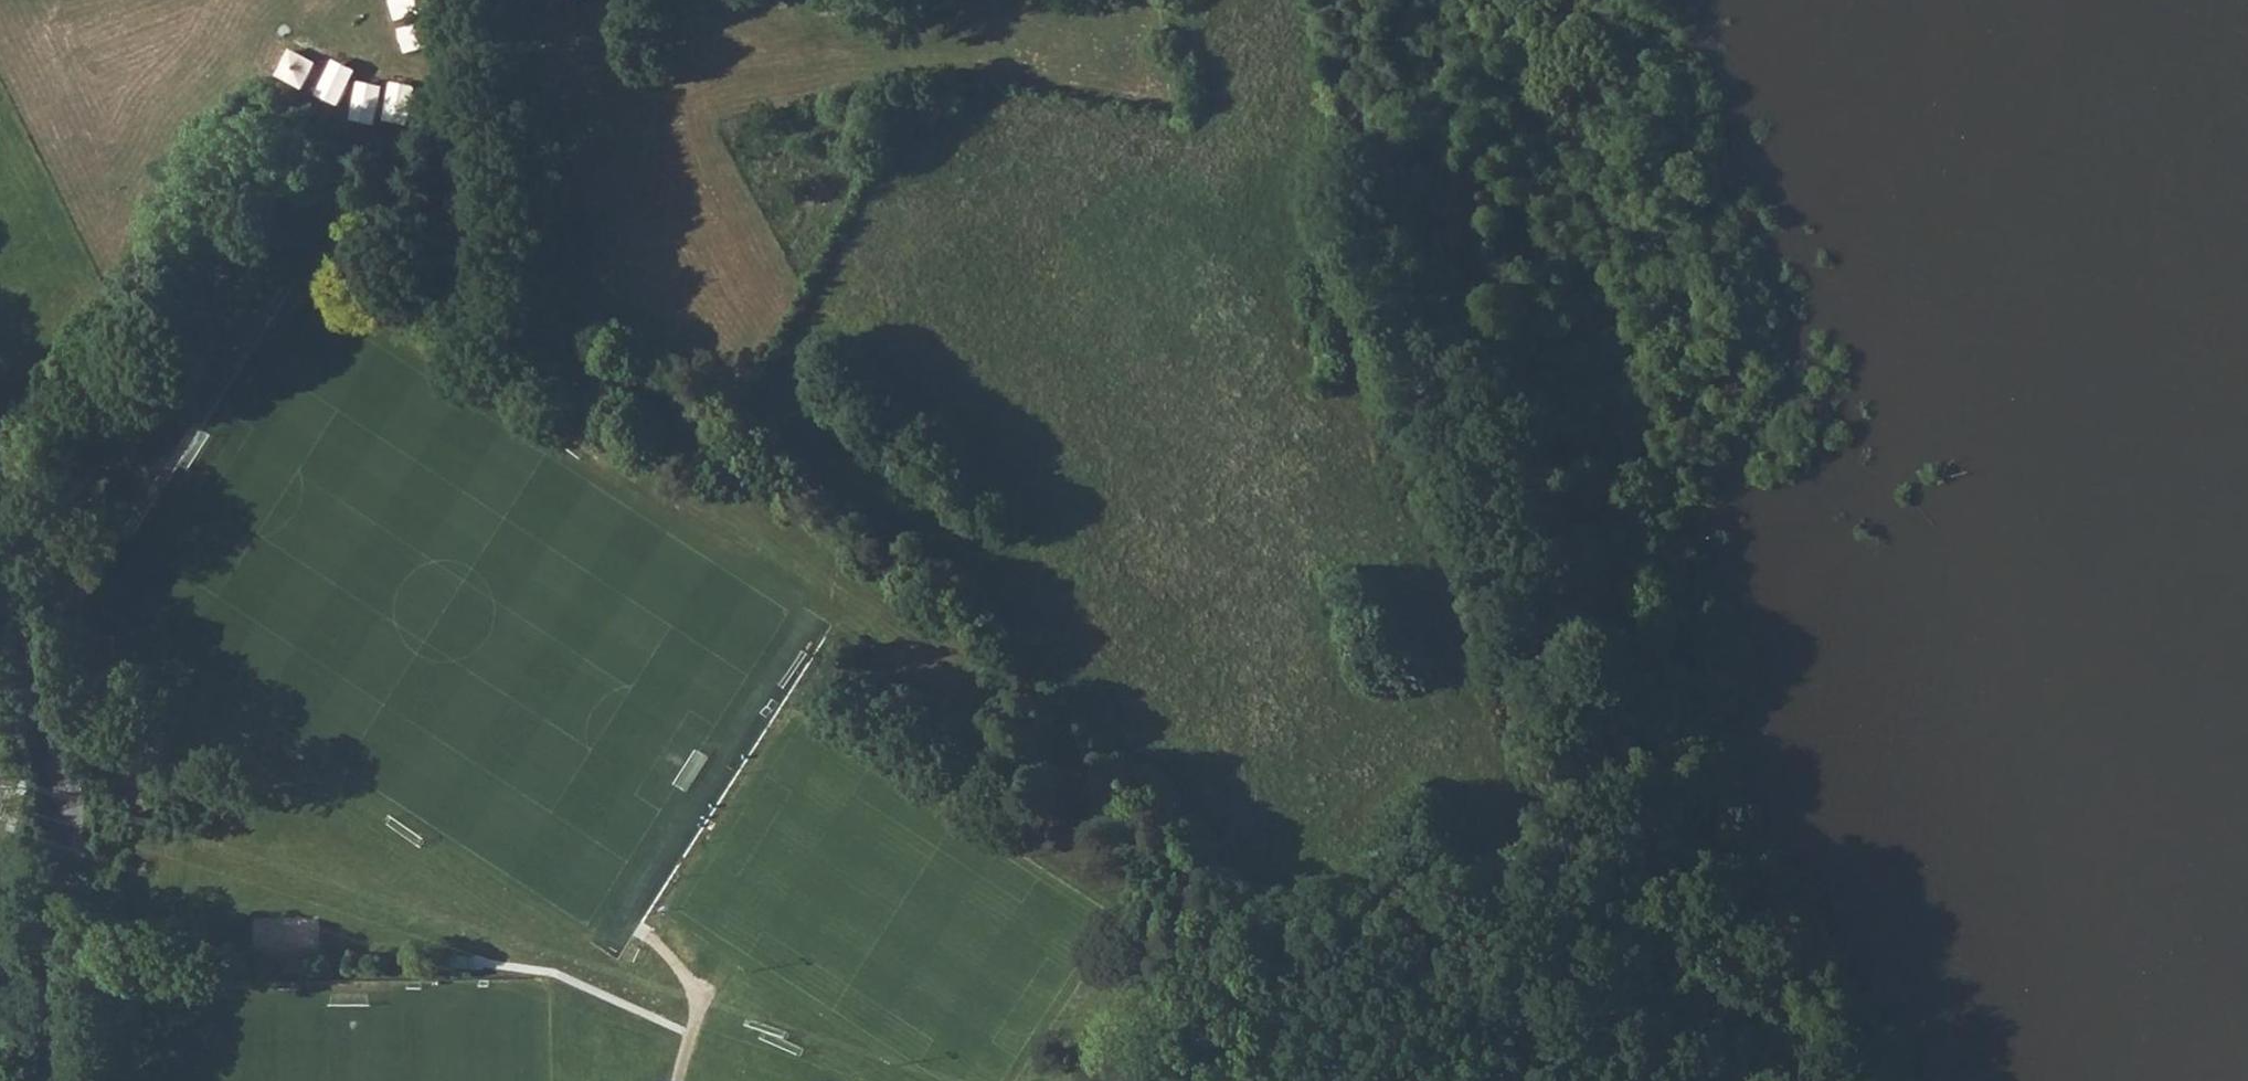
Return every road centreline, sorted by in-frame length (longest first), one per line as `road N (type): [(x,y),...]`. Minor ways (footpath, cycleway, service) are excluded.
road 1 (tertiary): [(81,1080),(81,928),(65,760),(26,619),(0,568)]

